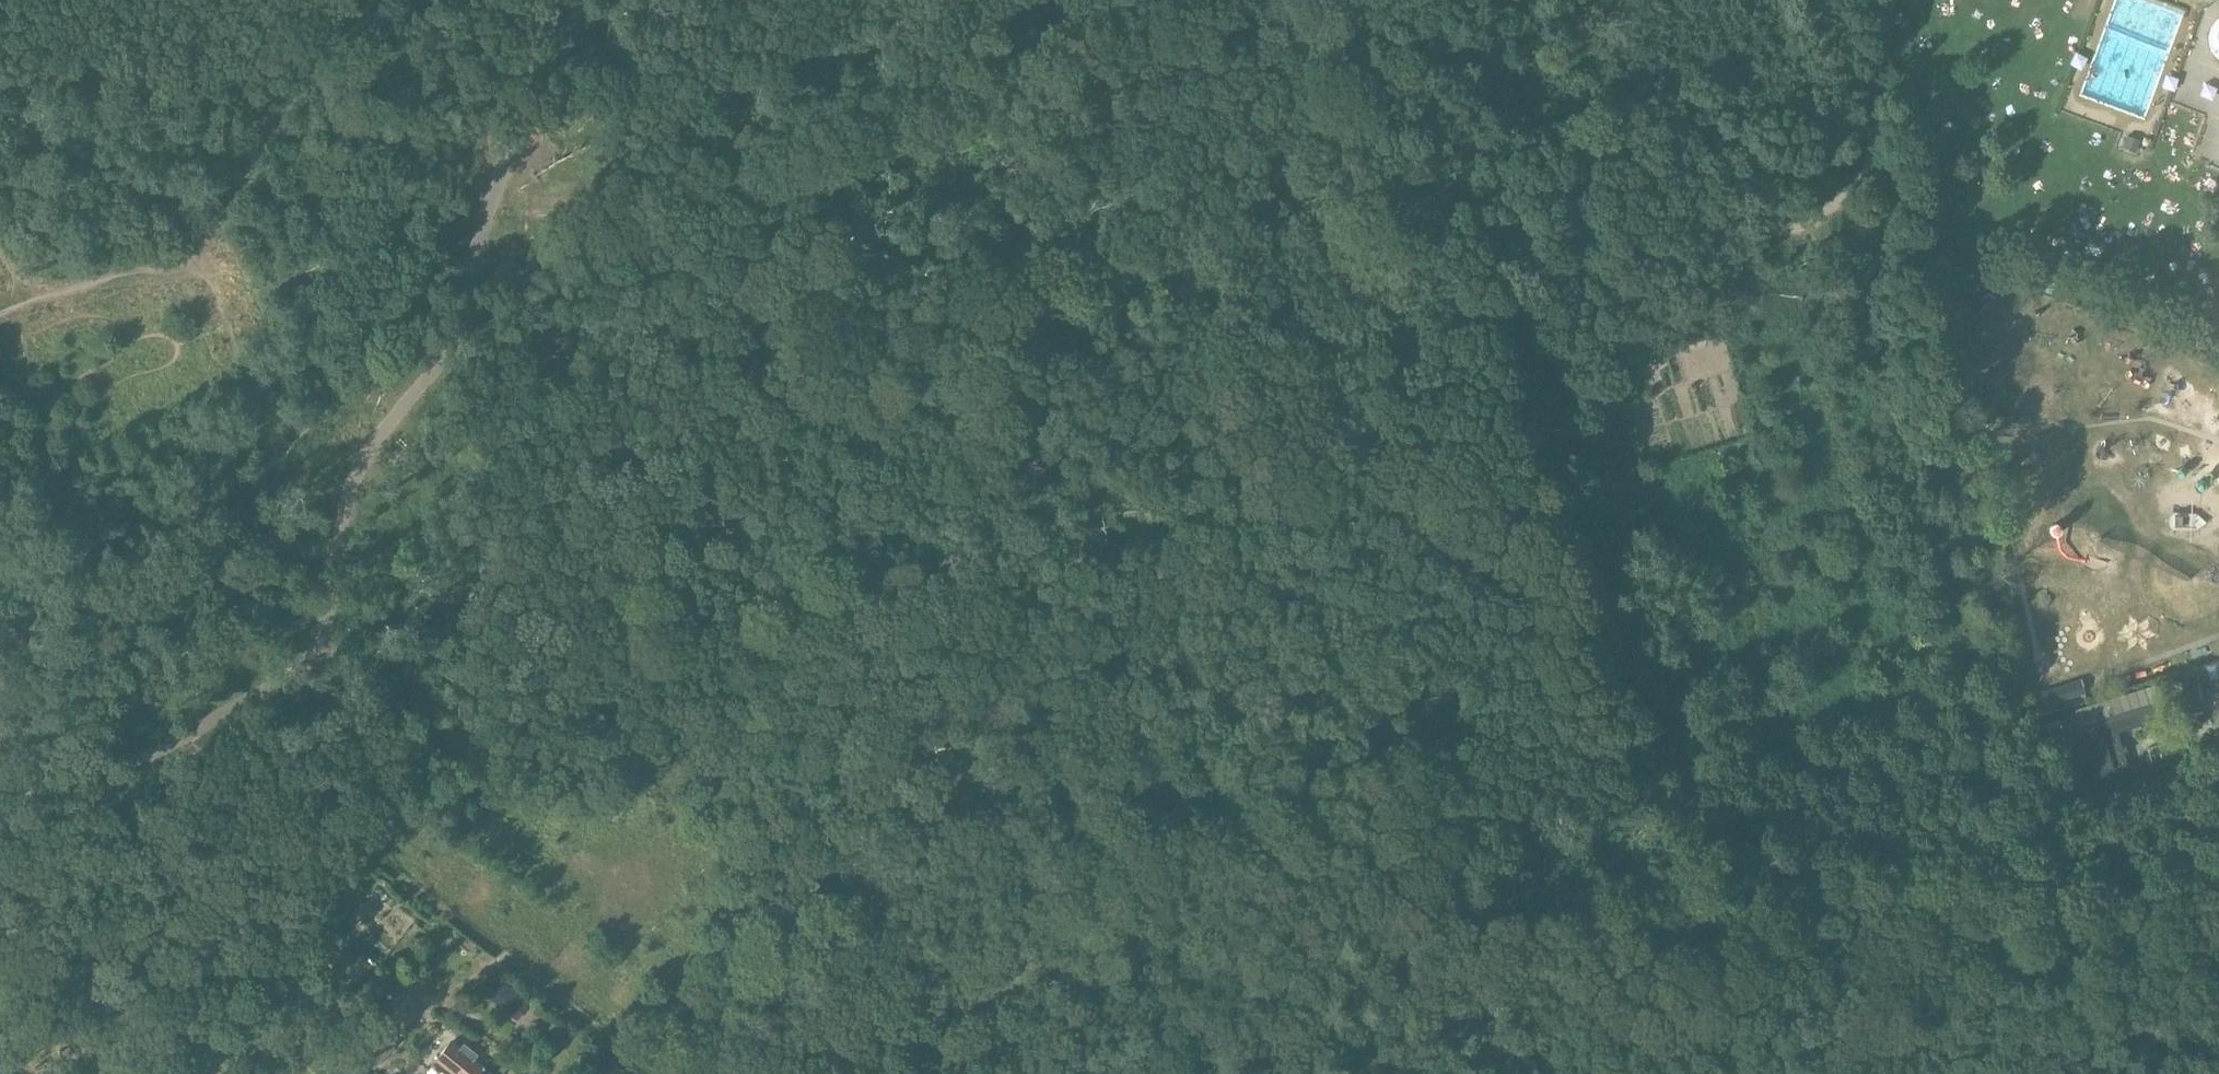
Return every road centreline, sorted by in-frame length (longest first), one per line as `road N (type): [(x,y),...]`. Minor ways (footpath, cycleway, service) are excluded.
road 1 (unclassified): [(565,237),(600,121),(584,0)]

